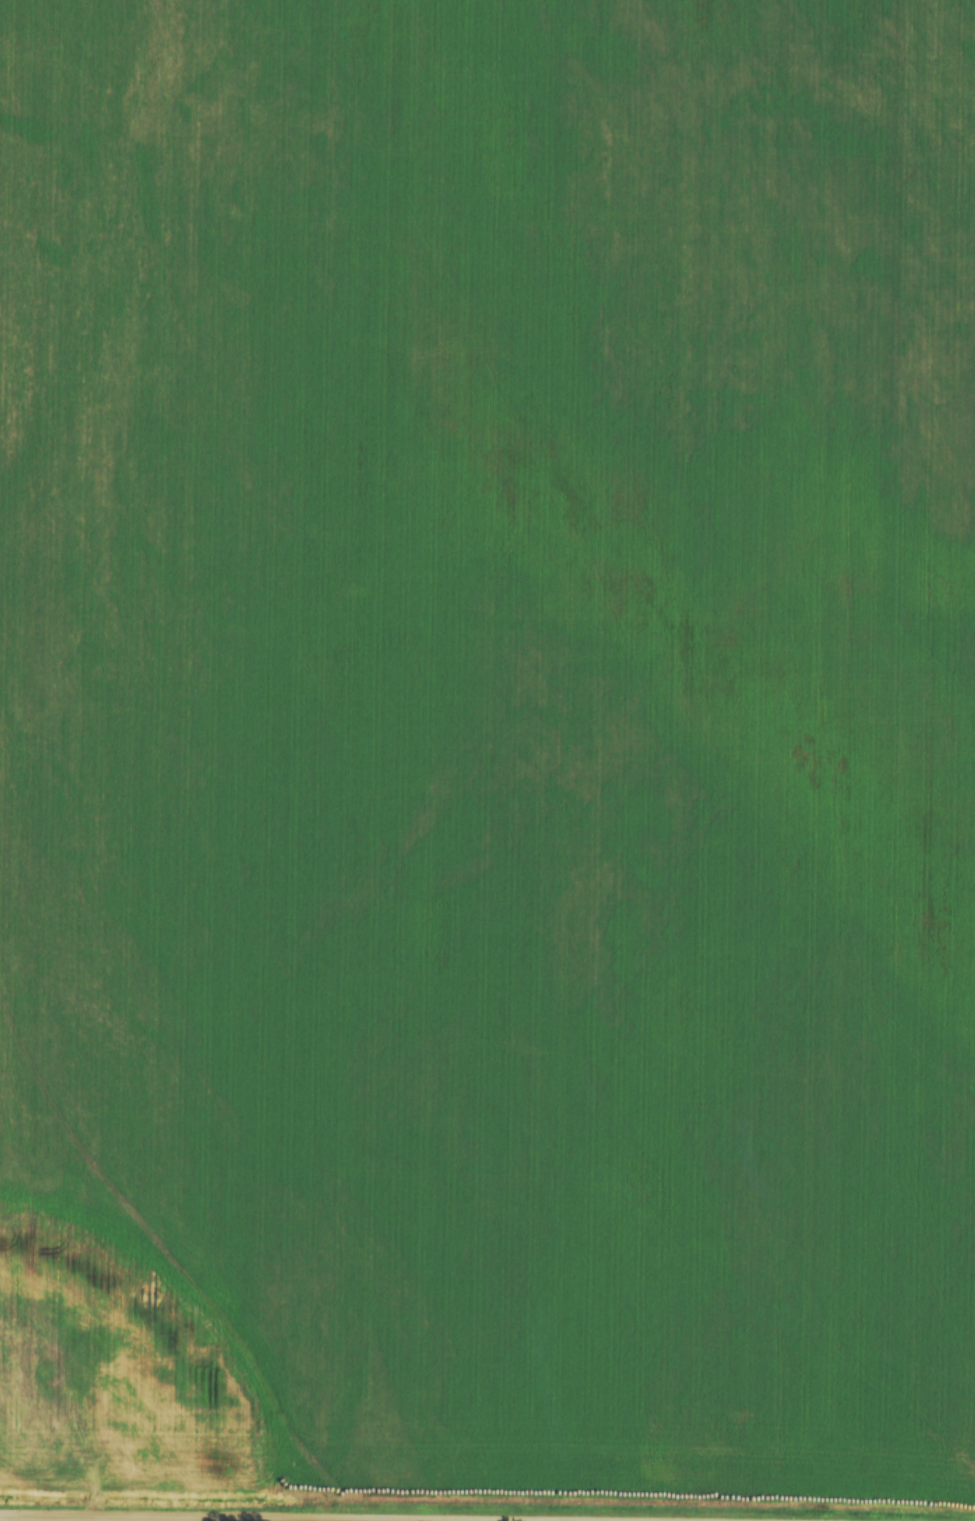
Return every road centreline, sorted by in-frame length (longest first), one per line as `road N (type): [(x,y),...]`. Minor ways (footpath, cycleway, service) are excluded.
road 1 (residential): [(0,1516),(341,1520)]

